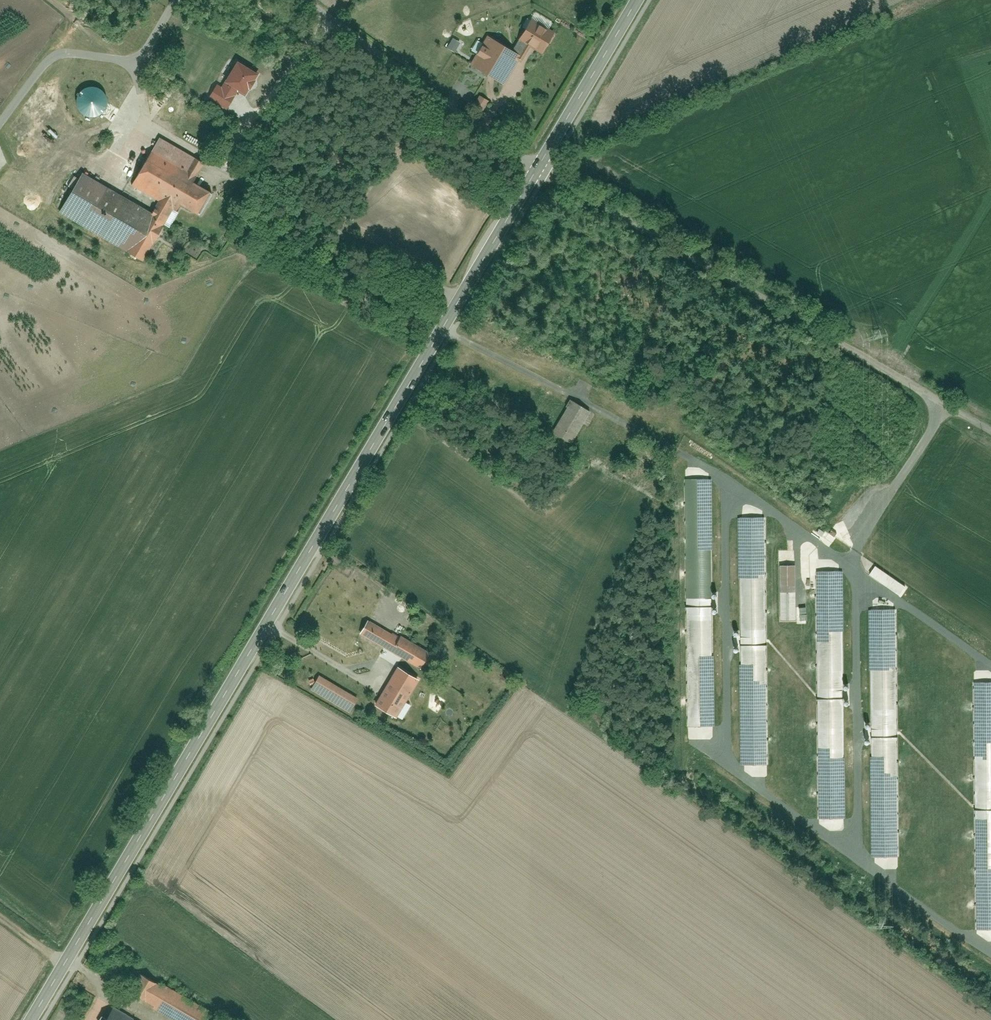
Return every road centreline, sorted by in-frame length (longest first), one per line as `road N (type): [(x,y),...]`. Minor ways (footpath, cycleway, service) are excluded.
road 1 (secondary): [(31,1019),(537,167)]
road 2 (unclassified): [(990,418),(537,167)]
road 3 (unclassified): [(306,0),(537,167)]
road 4 (secondary): [(537,167),(635,0)]

